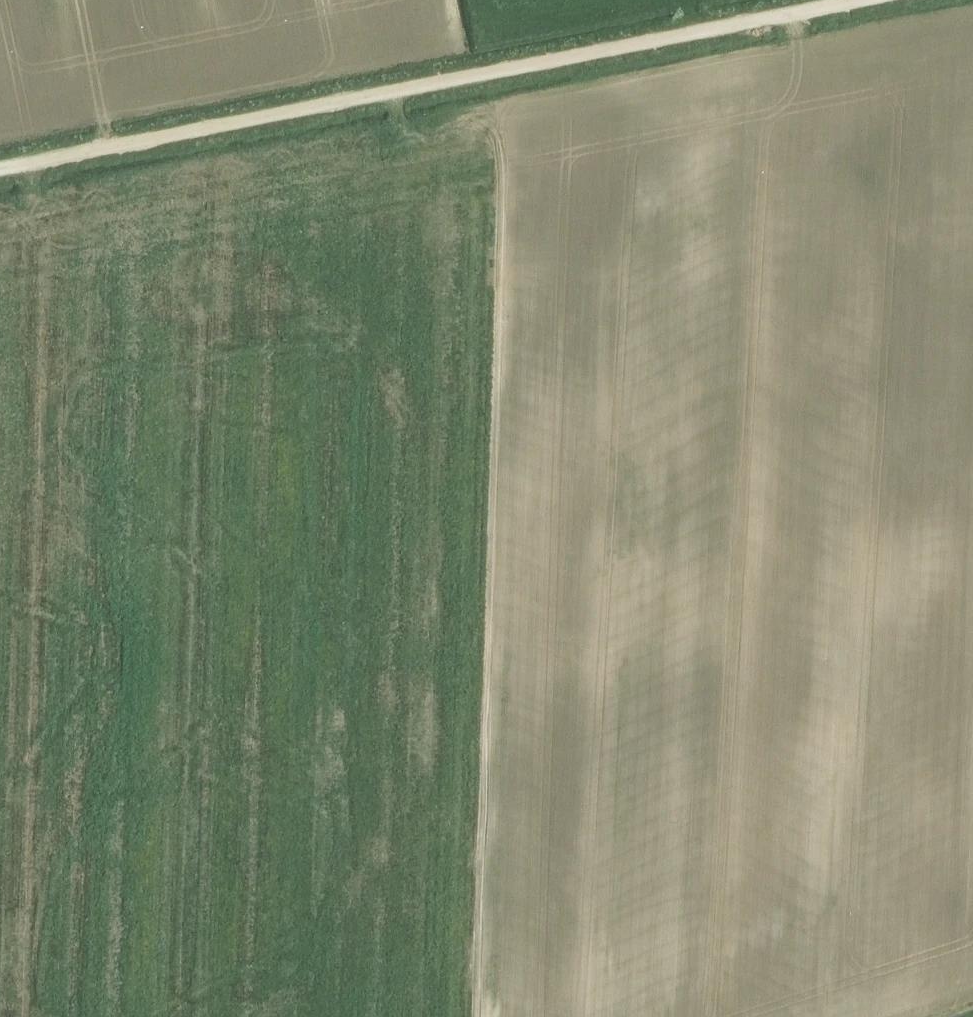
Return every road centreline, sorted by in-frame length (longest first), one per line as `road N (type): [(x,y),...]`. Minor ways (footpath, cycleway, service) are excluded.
road 1 (track): [(849,0),(0,166)]

